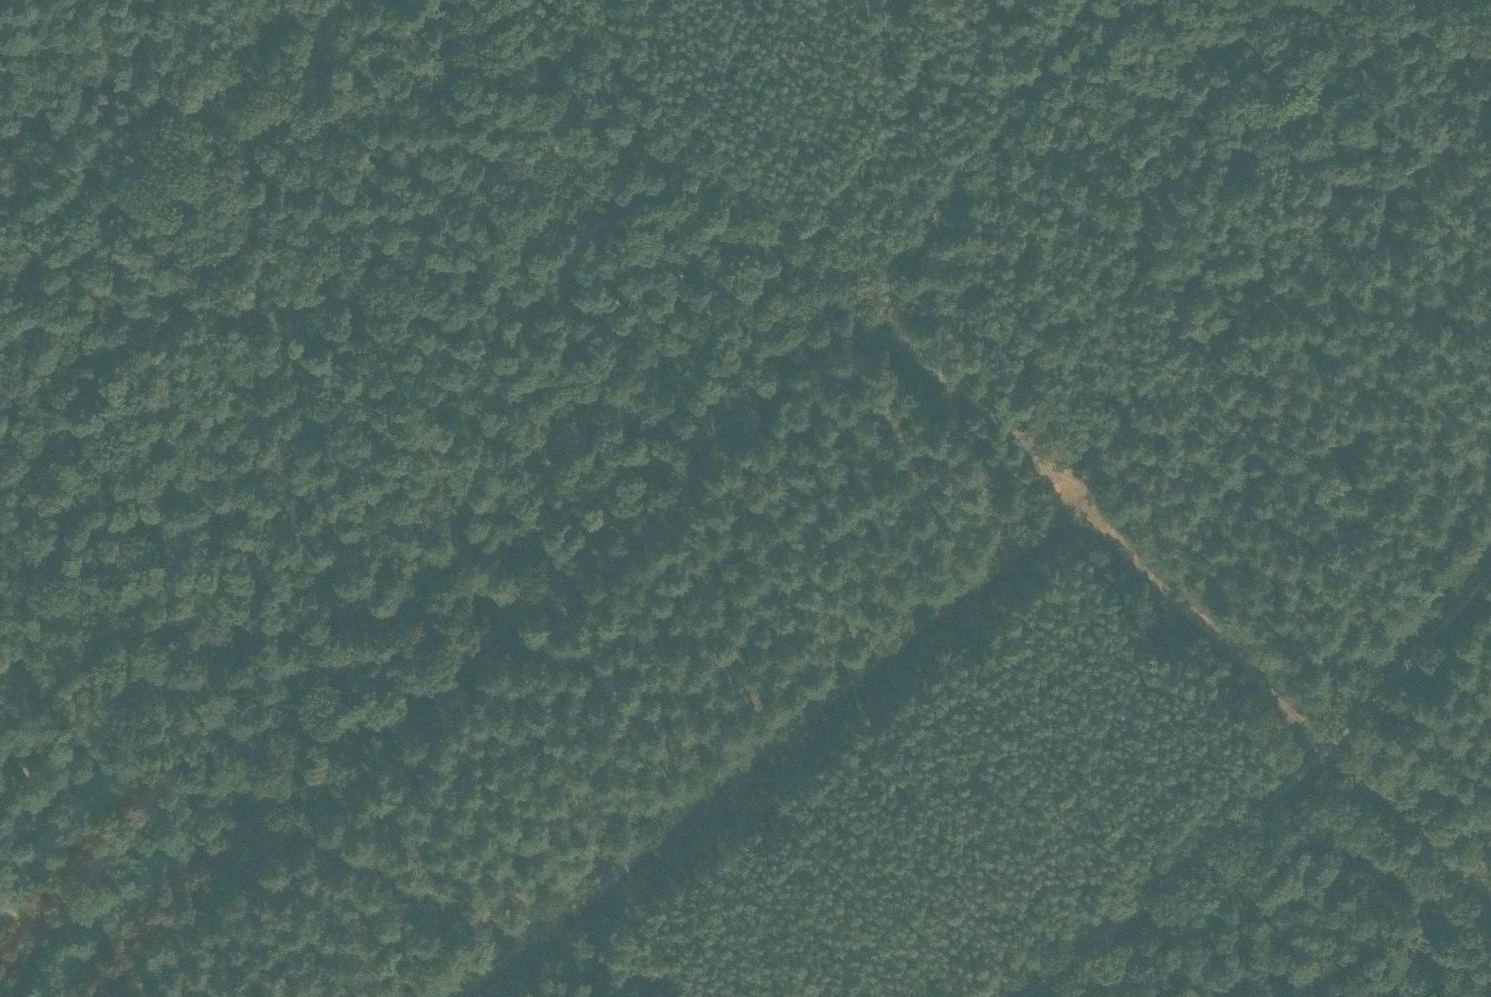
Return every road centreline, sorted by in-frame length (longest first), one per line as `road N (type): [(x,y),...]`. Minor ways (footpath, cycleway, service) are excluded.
road 1 (track): [(1078,496),(541,942)]
road 2 (track): [(1490,550),(1357,697),(1229,816),(995,996)]
road 3 (track): [(1334,743),(1296,718),(1161,574),(884,319)]
road 4 (track): [(884,319),(1091,0)]
road 5 (track): [(1429,833),(1334,743)]

